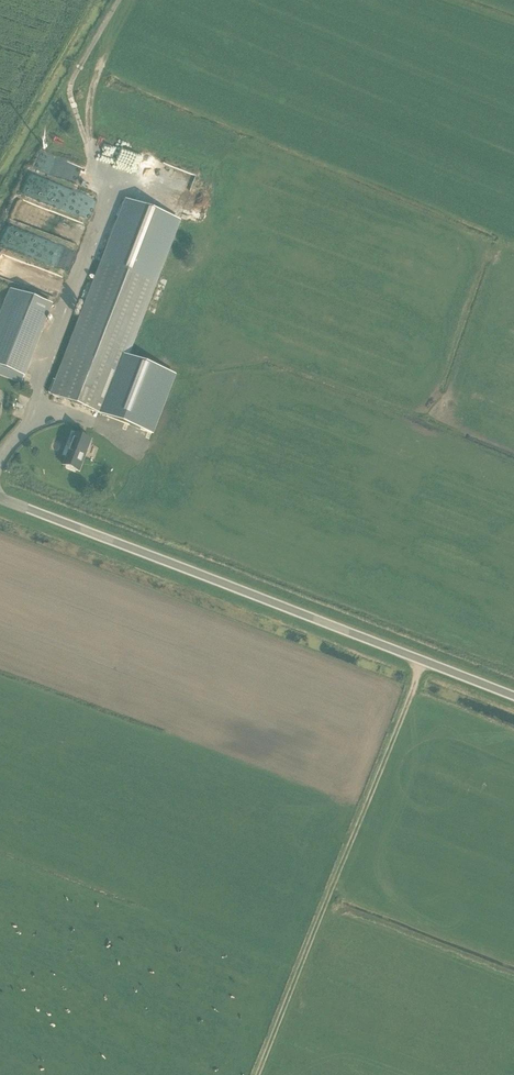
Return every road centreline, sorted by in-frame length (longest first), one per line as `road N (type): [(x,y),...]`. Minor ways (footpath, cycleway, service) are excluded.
road 1 (unclassified): [(513,695),(0,497)]

